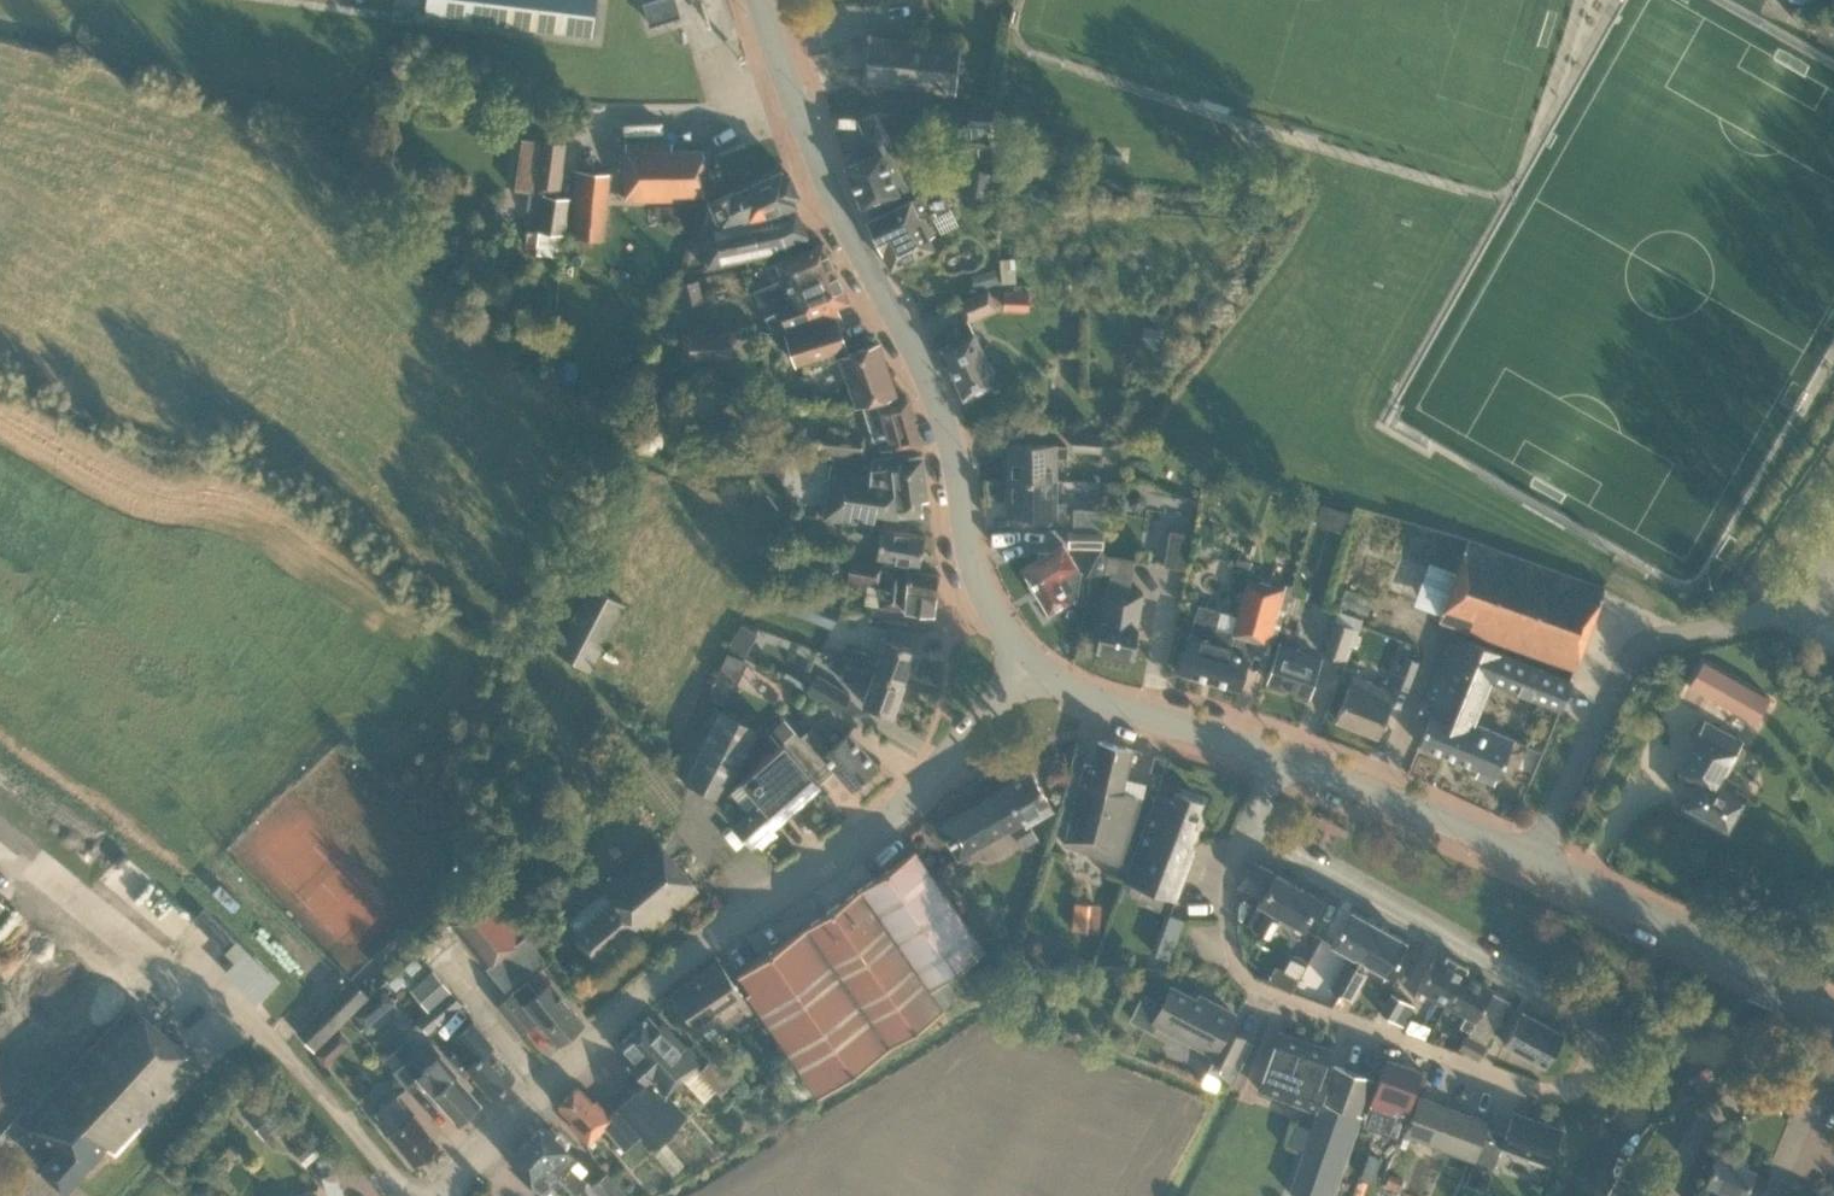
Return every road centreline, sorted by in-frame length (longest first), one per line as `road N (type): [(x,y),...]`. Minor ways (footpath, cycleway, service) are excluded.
road 1 (tertiary): [(451,1195),(503,1123),(675,963),(912,790),(1027,663)]
road 2 (tertiary): [(1027,663),(974,569),(938,396),(814,152),(758,0)]
road 3 (residential): [(1254,821),(1233,862),(1229,907),(1236,962),(1260,988),(1539,1090),(1575,1086),(1596,1058)]
road 4 (unclassified): [(1534,858),(1638,651),(1754,618),(1815,575),(1833,546)]
road 5 (residential): [(1596,1058),(1593,1023),(1563,997),(1254,821)]
road 6 (tertiary): [(1833,1012),(1534,858)]
road 7 (tertiary): [(1534,858),(1269,755)]
road 8 (tertiary): [(1269,755),(1119,705),(1027,663)]
road 9 (unclassified): [(1668,1195),(1696,1128),(1714,1113),(1759,1092),(1821,1092)]

